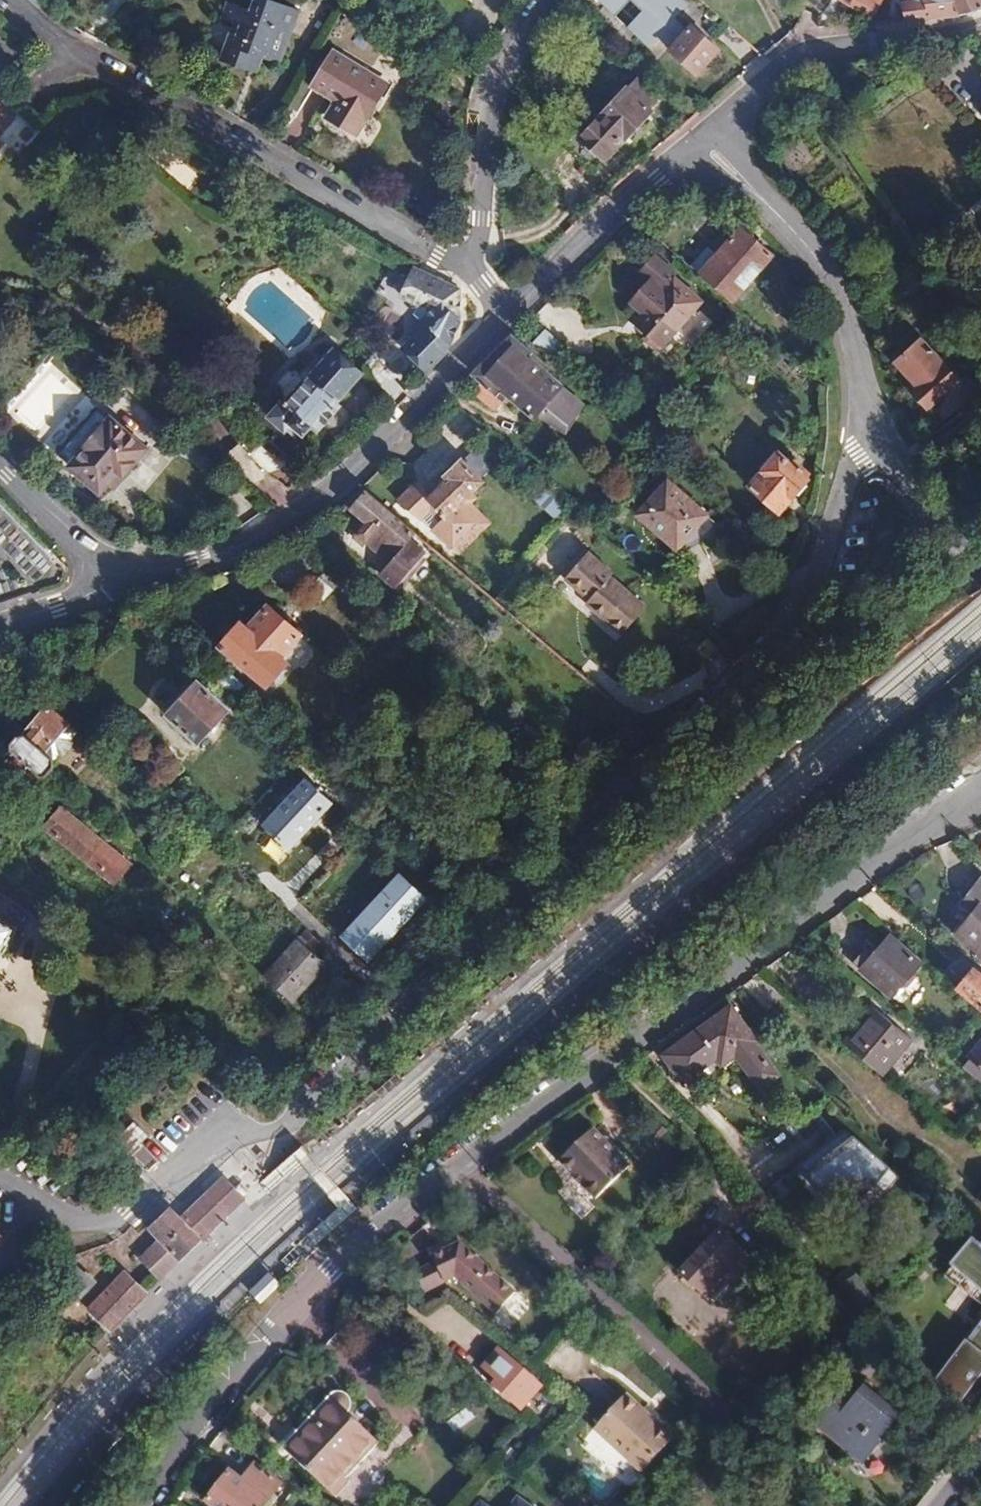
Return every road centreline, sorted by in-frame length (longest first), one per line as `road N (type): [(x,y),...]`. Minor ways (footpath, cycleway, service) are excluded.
road 1 (residential): [(870,431),(795,626),(307,1108),(274,1133),(215,1131),(127,1212)]
road 2 (residential): [(466,1164),(980,794)]
road 3 (residential): [(472,268),(70,53),(10,0)]
road 4 (residential): [(466,1164),(831,1505)]
road 5 (residential): [(504,313),(336,488),(231,554),(169,574),(118,570)]
road 6 (residential): [(141,1505),(198,1418),(347,1250),(466,1164)]
road 7 (residential): [(697,139),(782,221),(835,288),(862,353),(870,431)]
road 8 (residential): [(980,21),(804,49),(697,139)]
road 9 (residential): [(472,268),(494,77),(547,0)]
road 10 (residential): [(697,139),(504,313)]
road 11 (residential): [(870,431),(980,567)]
road 12 (residential): [(118,570),(82,551),(0,471)]
road 13 (residential): [(0,626),(100,592),(118,570)]

